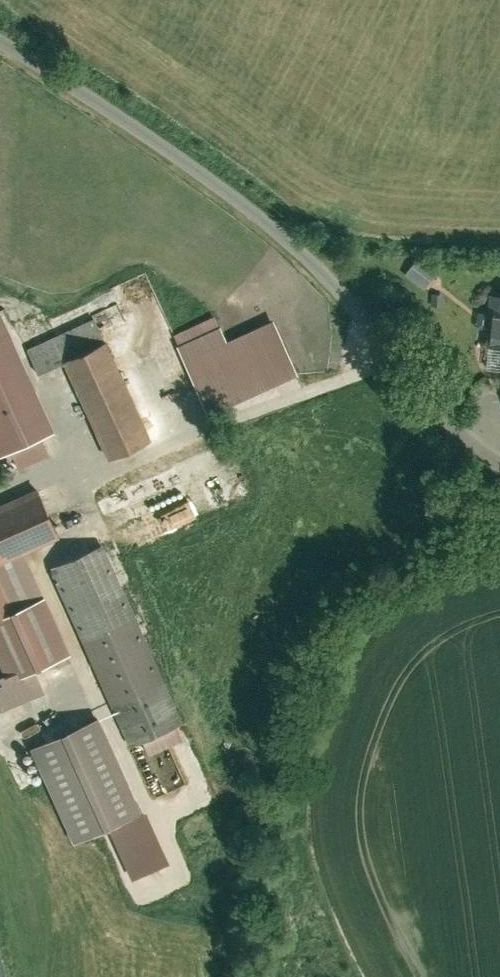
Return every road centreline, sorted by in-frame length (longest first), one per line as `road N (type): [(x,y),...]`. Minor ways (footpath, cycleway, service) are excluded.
road 1 (unclassified): [(0,39),(307,255),(408,372),(499,458)]

